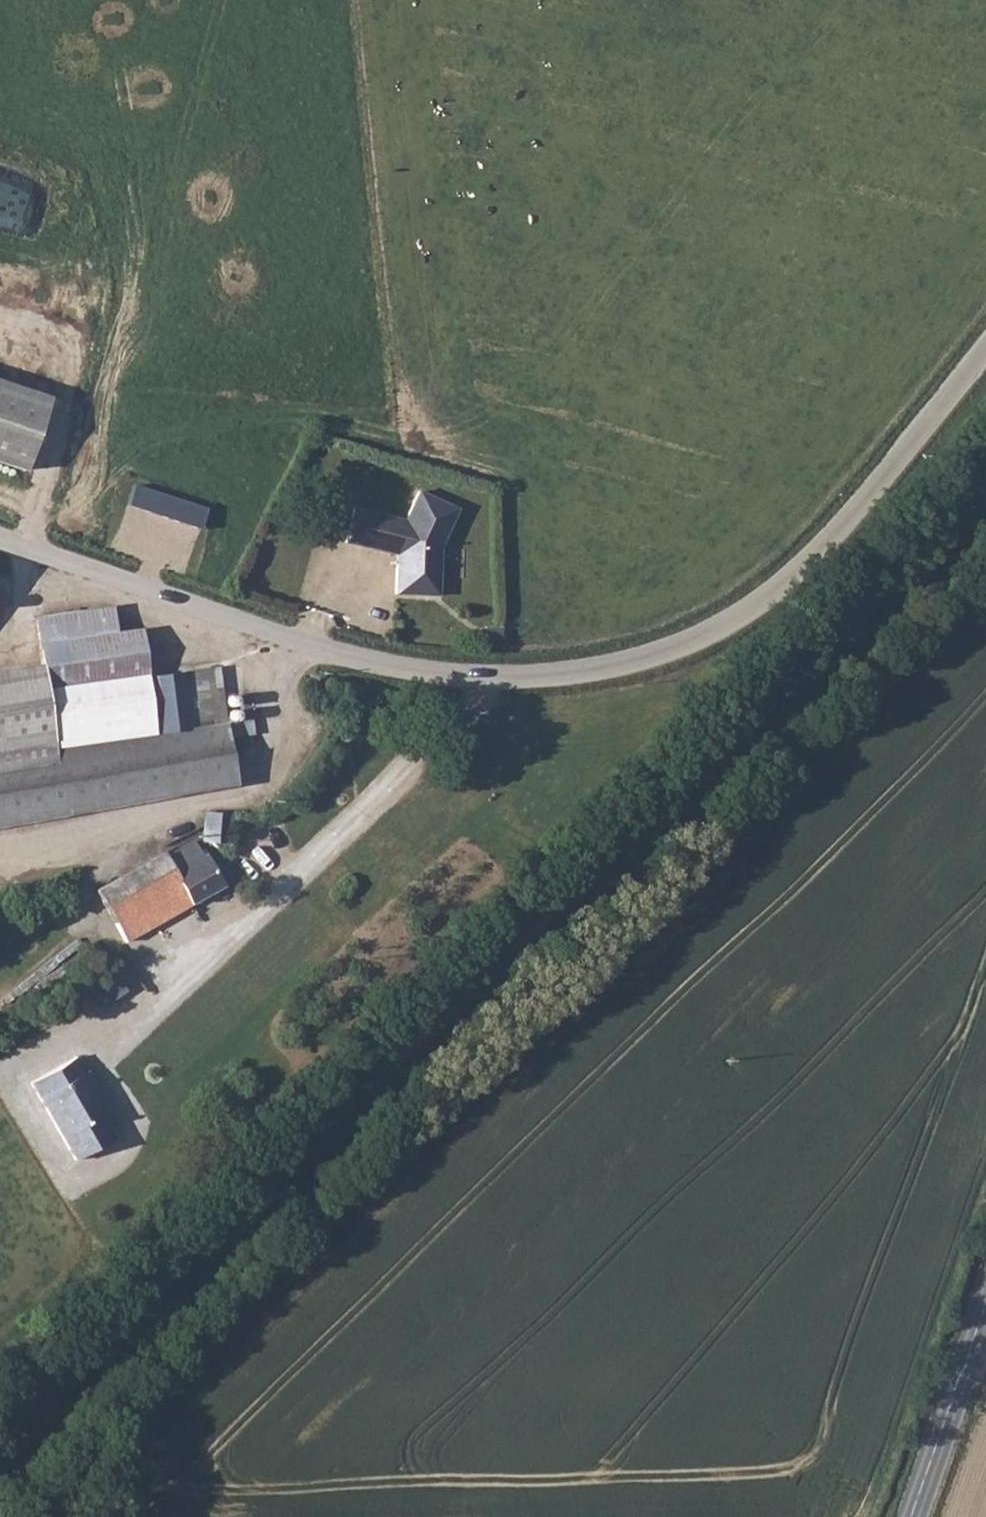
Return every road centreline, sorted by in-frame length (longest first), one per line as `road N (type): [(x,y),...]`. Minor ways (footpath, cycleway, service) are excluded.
road 1 (unclassified): [(0,541),(373,665),(488,681),(607,670),(701,642),(758,602),(816,553),(985,354)]
road 2 (secondary): [(985,1304),(911,1516)]

